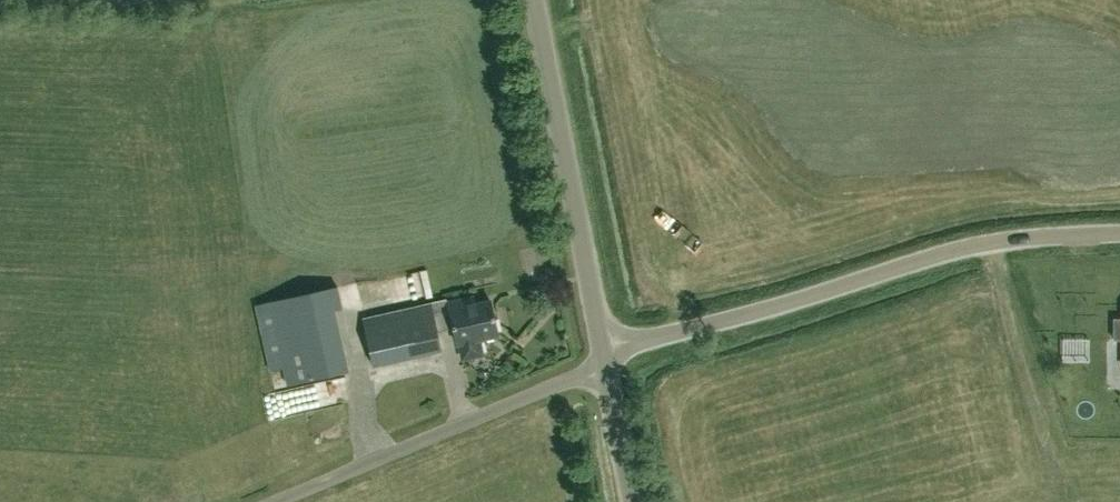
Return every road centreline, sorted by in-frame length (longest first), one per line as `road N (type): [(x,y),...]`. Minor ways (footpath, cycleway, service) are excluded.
road 1 (unclassified): [(606,357),(976,245),(1119,235)]
road 2 (unclassified): [(606,357),(536,0)]
road 3 (unclassified): [(277,501),(572,379),(606,357)]
road 4 (unclassified): [(635,501),(606,357)]

